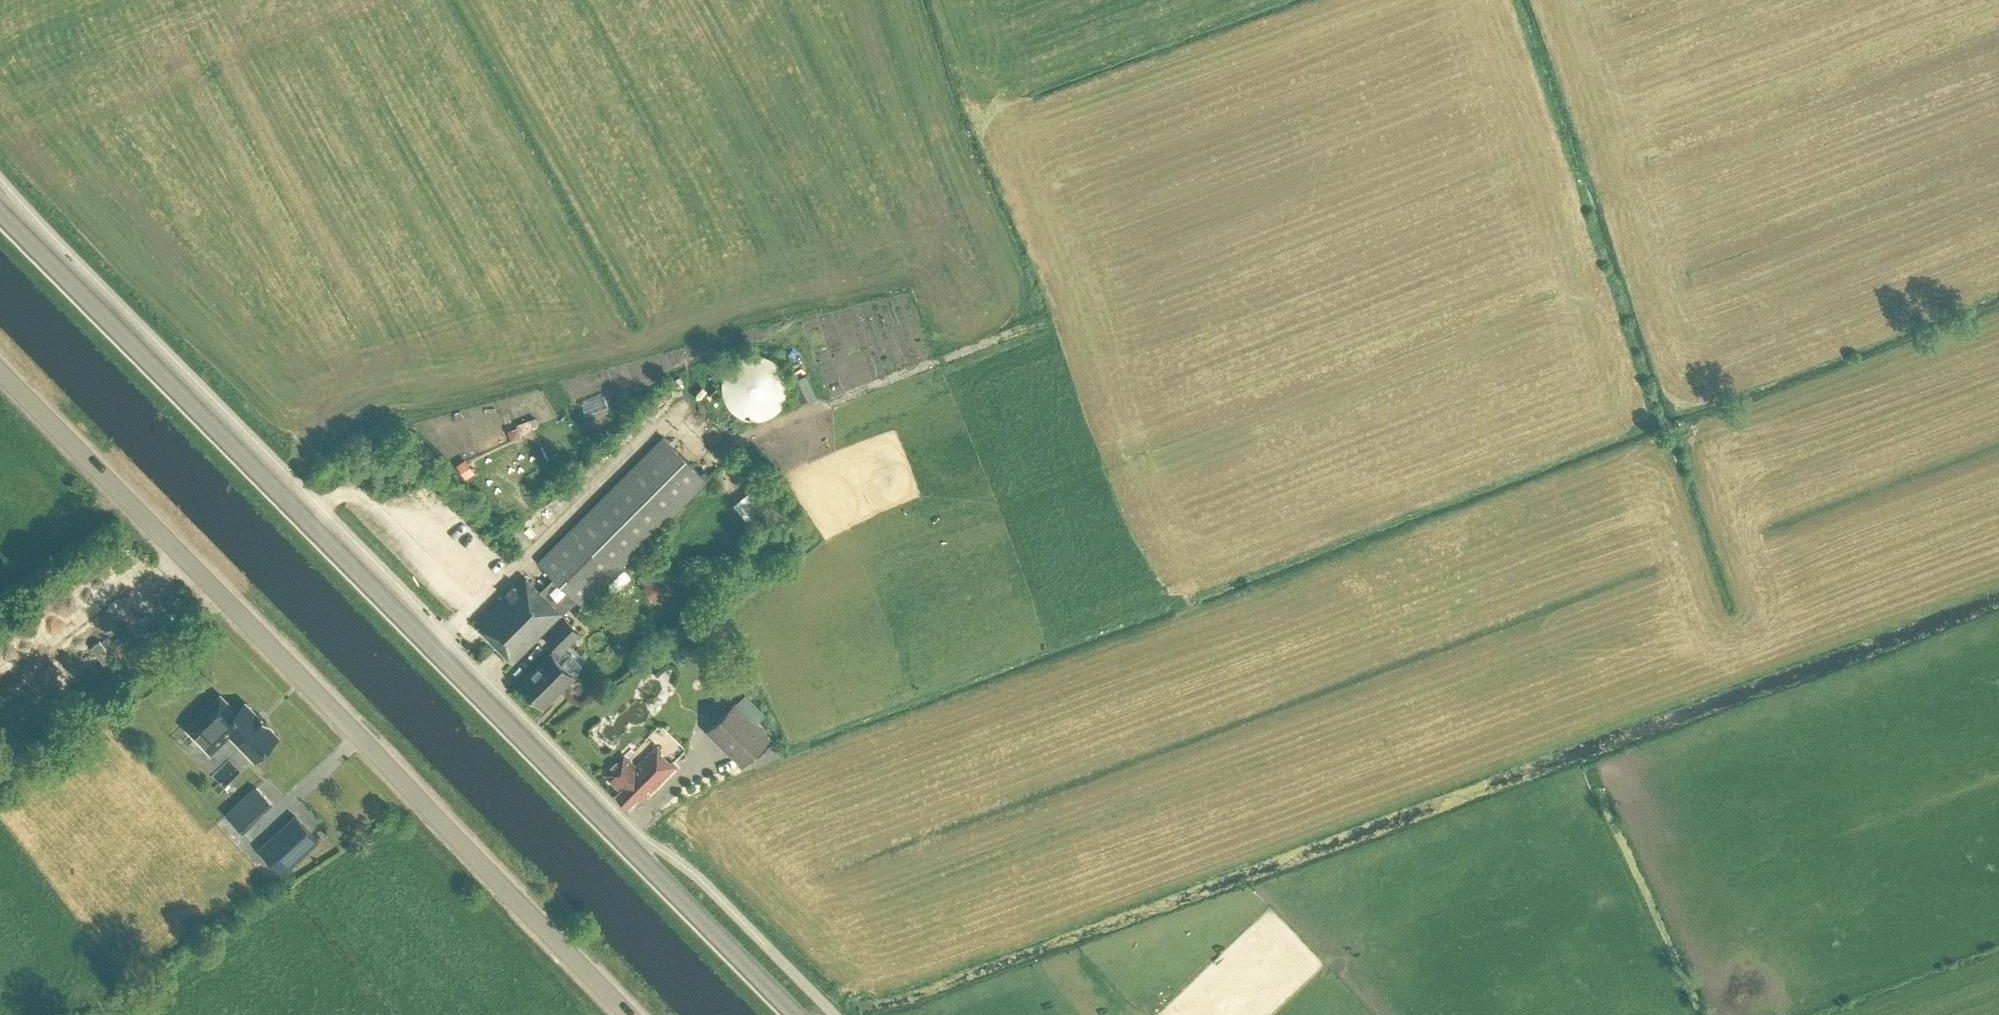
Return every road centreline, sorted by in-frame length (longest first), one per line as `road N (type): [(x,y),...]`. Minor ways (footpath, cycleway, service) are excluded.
road 1 (secondary): [(795,1014),(0,213)]
road 2 (unclassified): [(631,1014),(0,368)]
road 3 (track): [(100,721),(239,608)]

